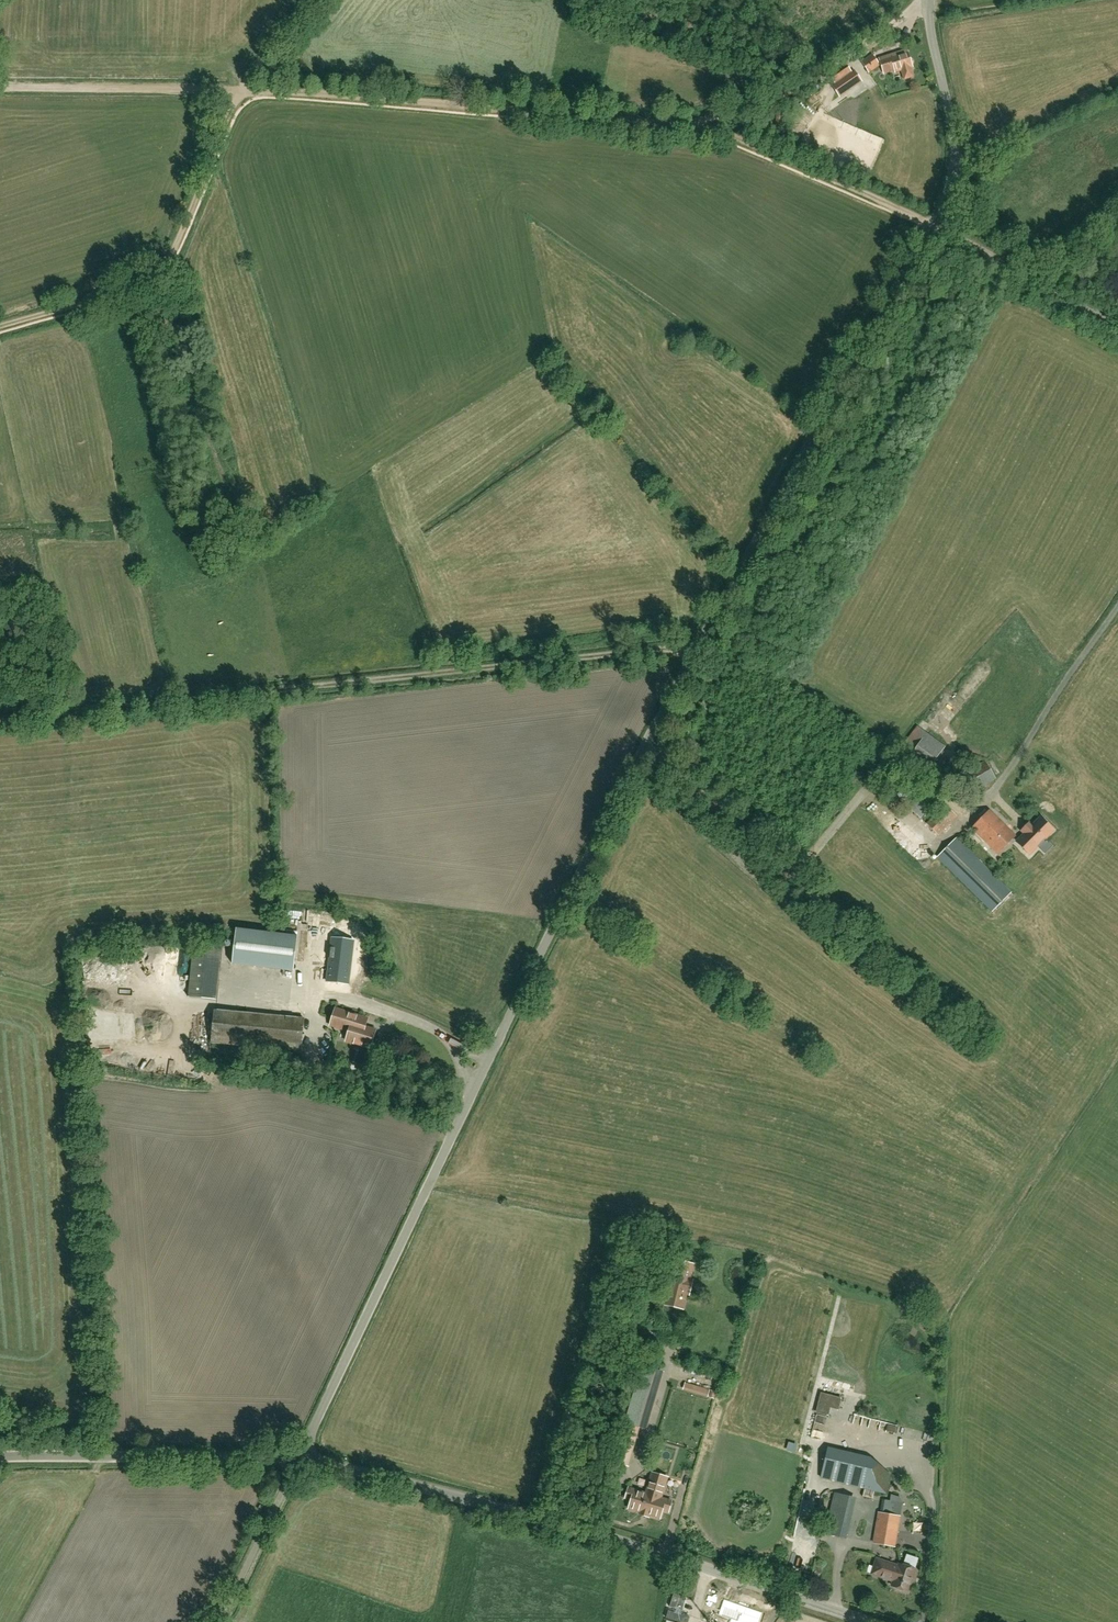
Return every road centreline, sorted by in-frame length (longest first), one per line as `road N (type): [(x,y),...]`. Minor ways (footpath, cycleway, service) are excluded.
road 1 (unclassified): [(300,1459),(647,746),(935,228)]
road 2 (unclassified): [(935,228),(697,126),(242,89)]
road 3 (unclassified): [(871,1621),(625,1543),(300,1459)]
road 4 (track): [(0,326),(152,277),(179,237),(242,89)]
road 5 (unclassified): [(0,1457),(300,1459)]
road 6 (track): [(926,0),(787,95),(697,126)]
road 7 (track): [(242,89),(0,87)]
road 8 (unclassified): [(935,228),(956,152),(929,0)]
road 9 (unclassified): [(935,228),(1117,322)]
road 10 (unclassified): [(222,1621),(300,1459)]

